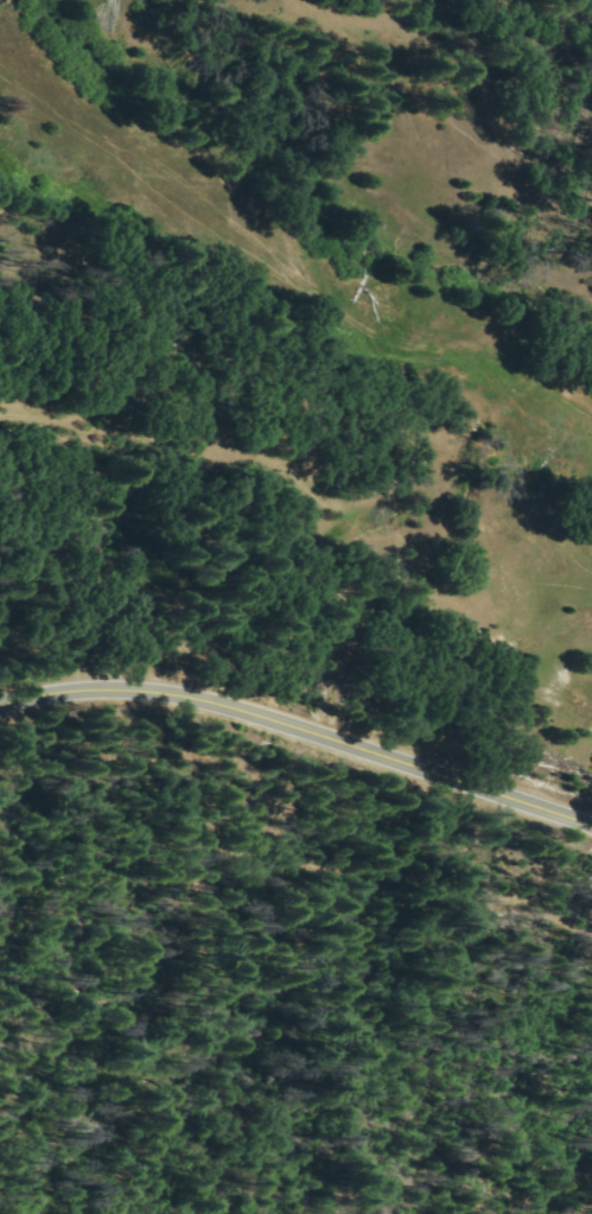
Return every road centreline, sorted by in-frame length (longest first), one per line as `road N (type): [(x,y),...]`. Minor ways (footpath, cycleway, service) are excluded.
road 1 (secondary): [(591,839),(157,712),(77,703),(0,714)]

